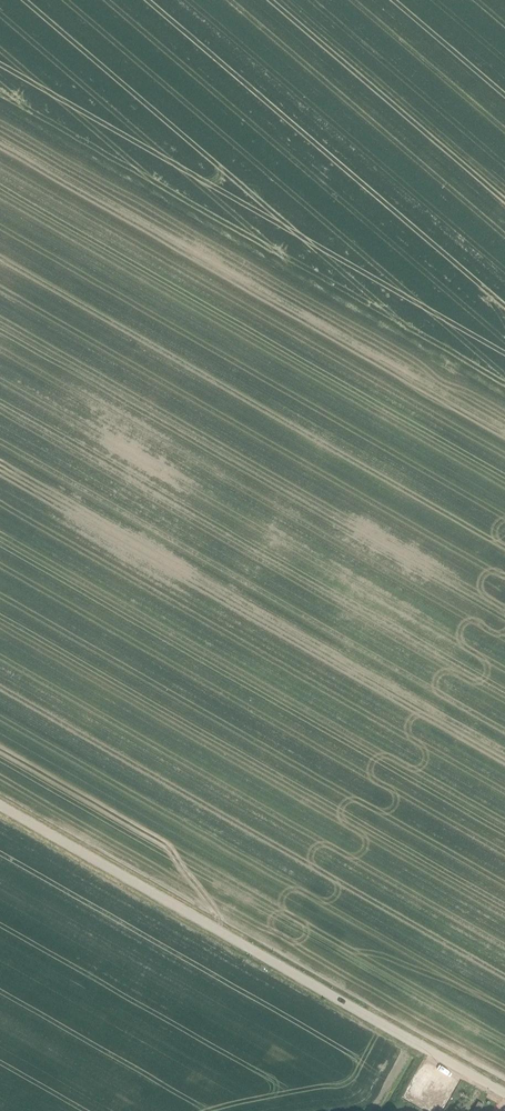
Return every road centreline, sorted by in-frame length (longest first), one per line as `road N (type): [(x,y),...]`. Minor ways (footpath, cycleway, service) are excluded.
road 1 (tertiary): [(504,1093),(0,806)]

